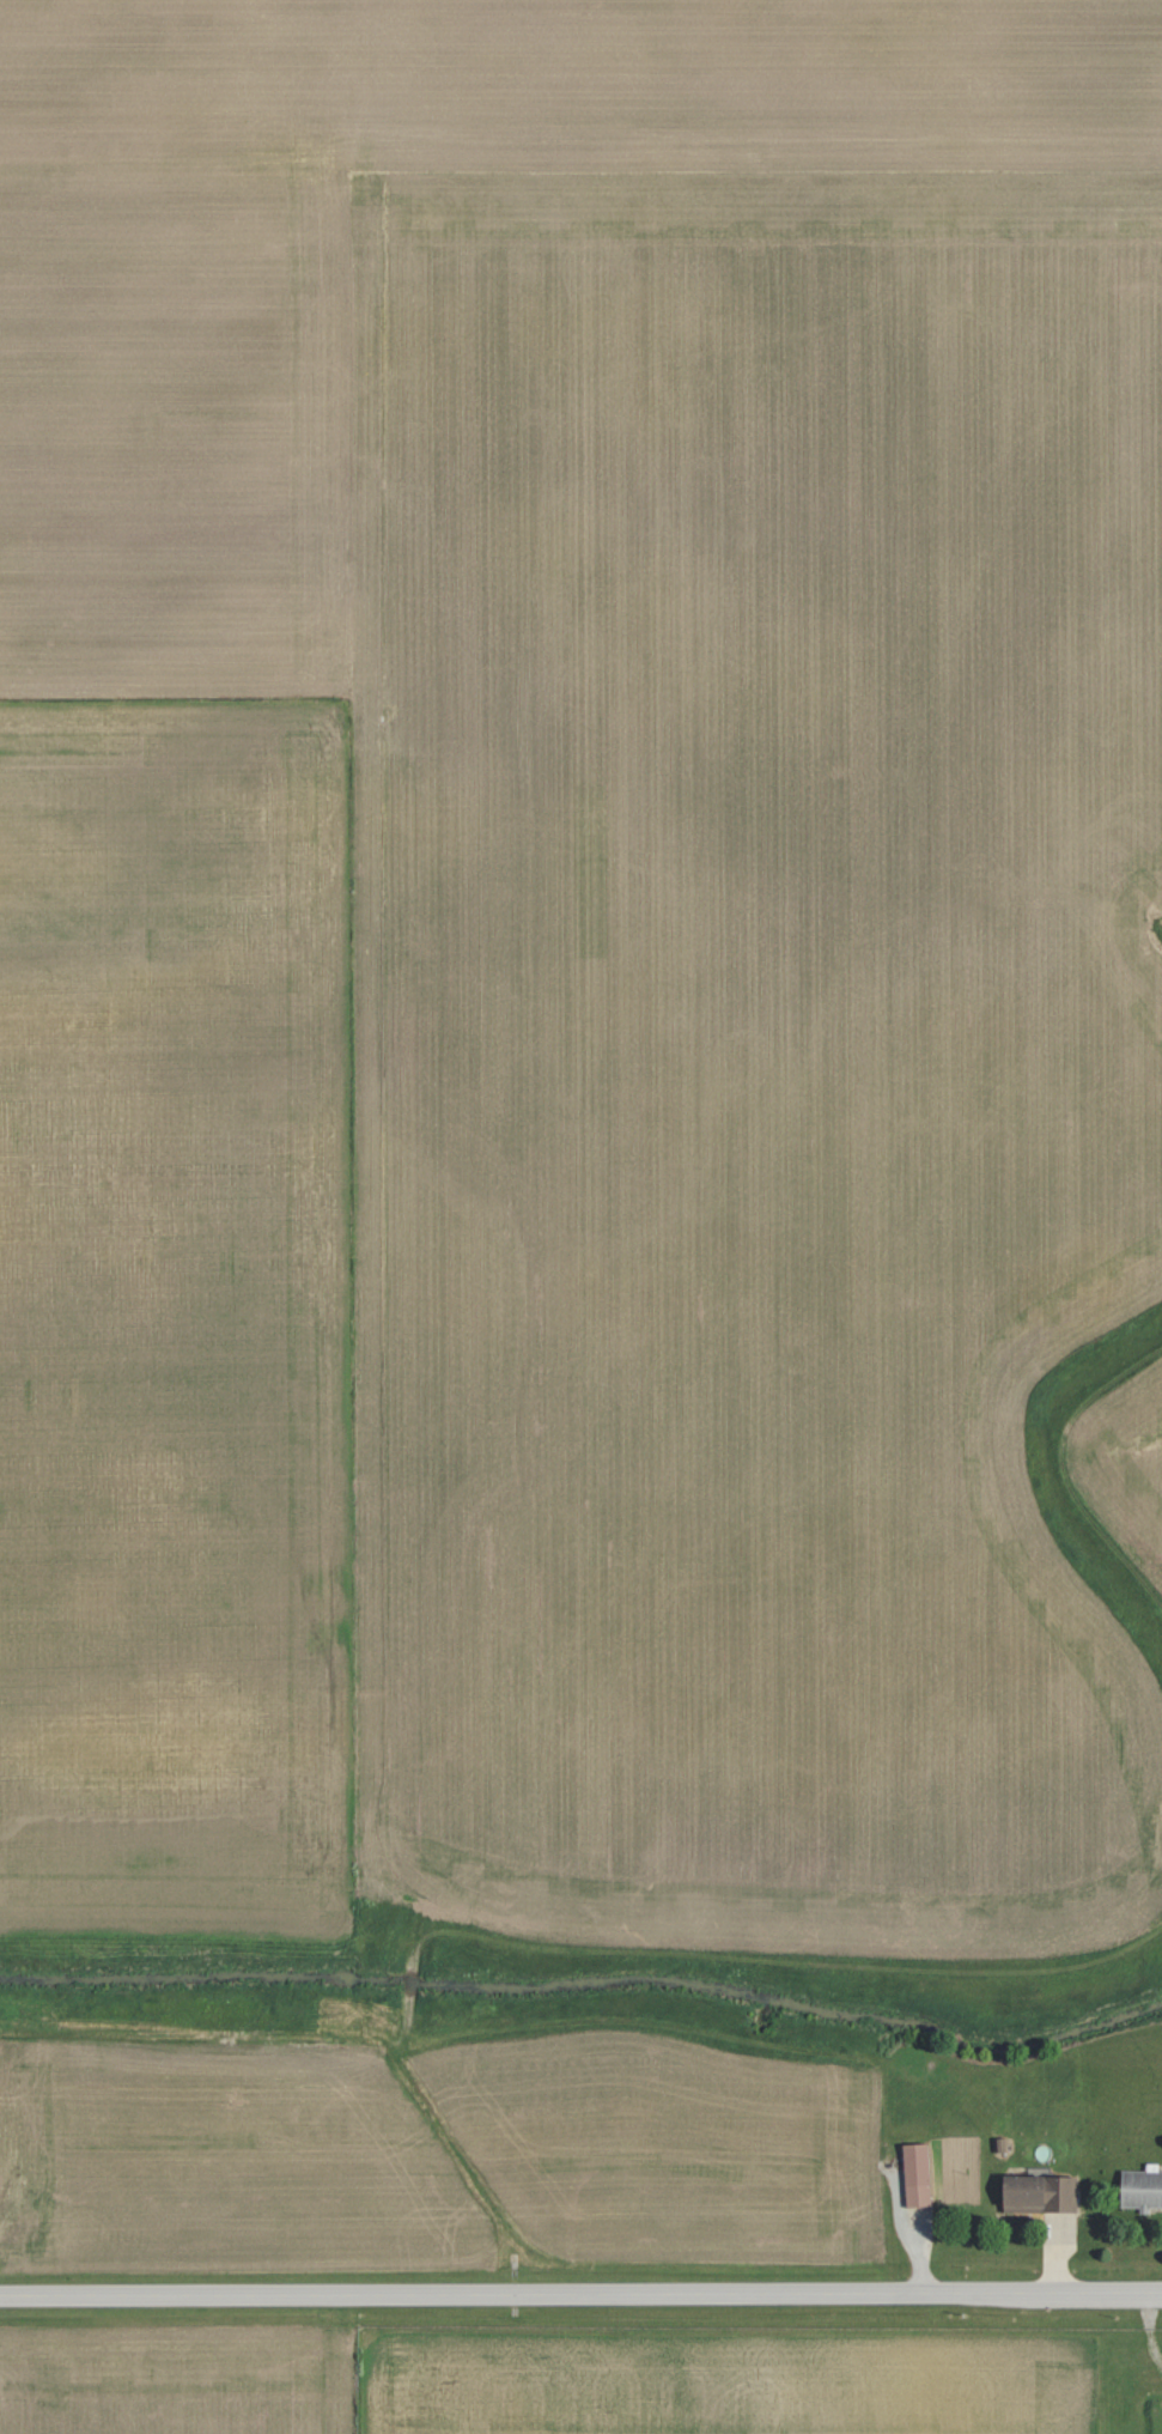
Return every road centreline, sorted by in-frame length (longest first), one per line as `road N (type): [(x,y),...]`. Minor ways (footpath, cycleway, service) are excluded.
road 1 (tertiary): [(1161,2298),(0,2302)]

